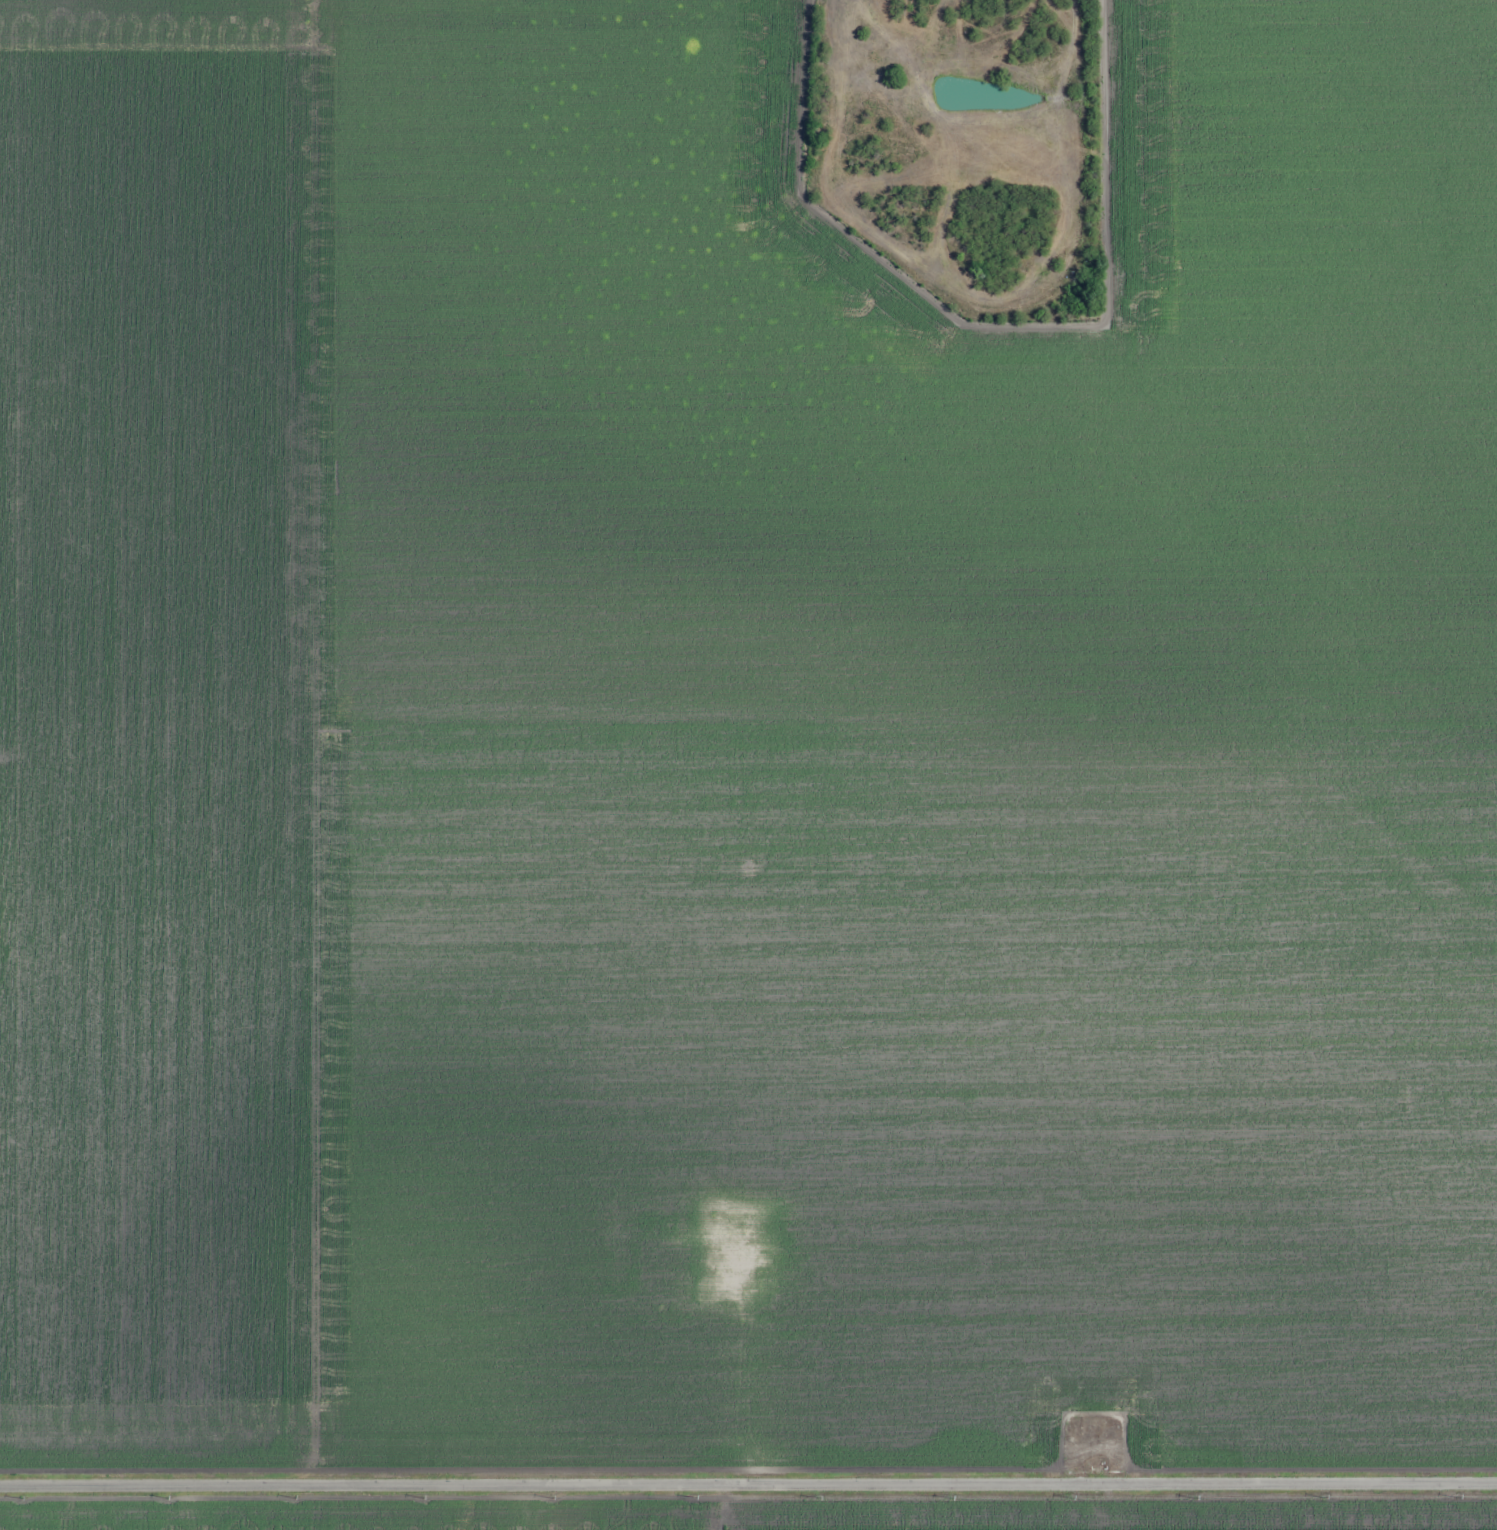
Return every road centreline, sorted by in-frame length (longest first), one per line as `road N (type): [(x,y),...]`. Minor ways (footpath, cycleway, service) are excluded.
road 1 (residential): [(1496,1486),(0,1491)]

